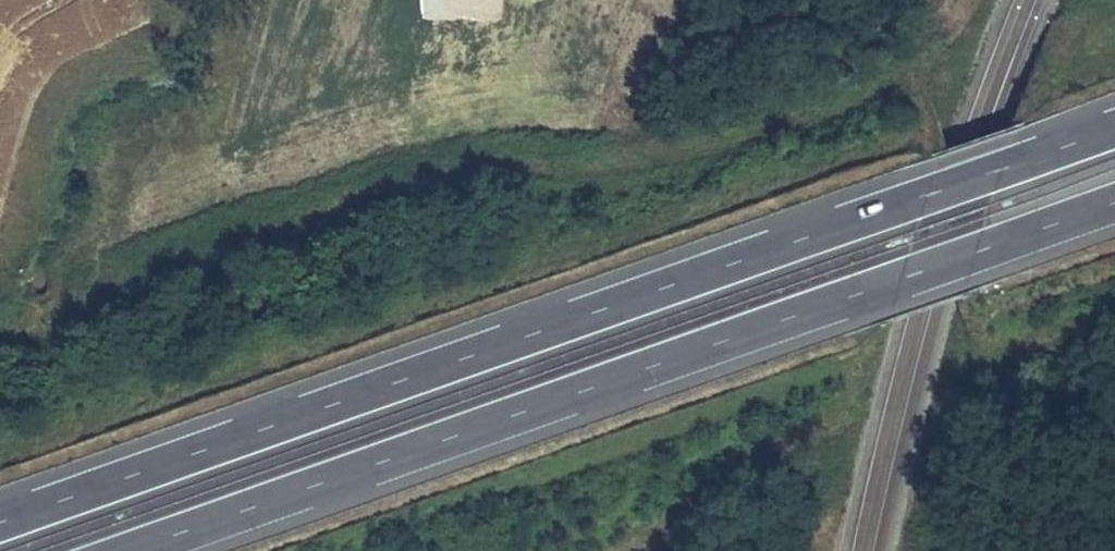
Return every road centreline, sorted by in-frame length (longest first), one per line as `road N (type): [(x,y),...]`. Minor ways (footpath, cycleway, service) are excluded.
road 1 (motorway): [(1114,129),(0,523)]
road 2 (motorway): [(133,550),(1114,202)]

